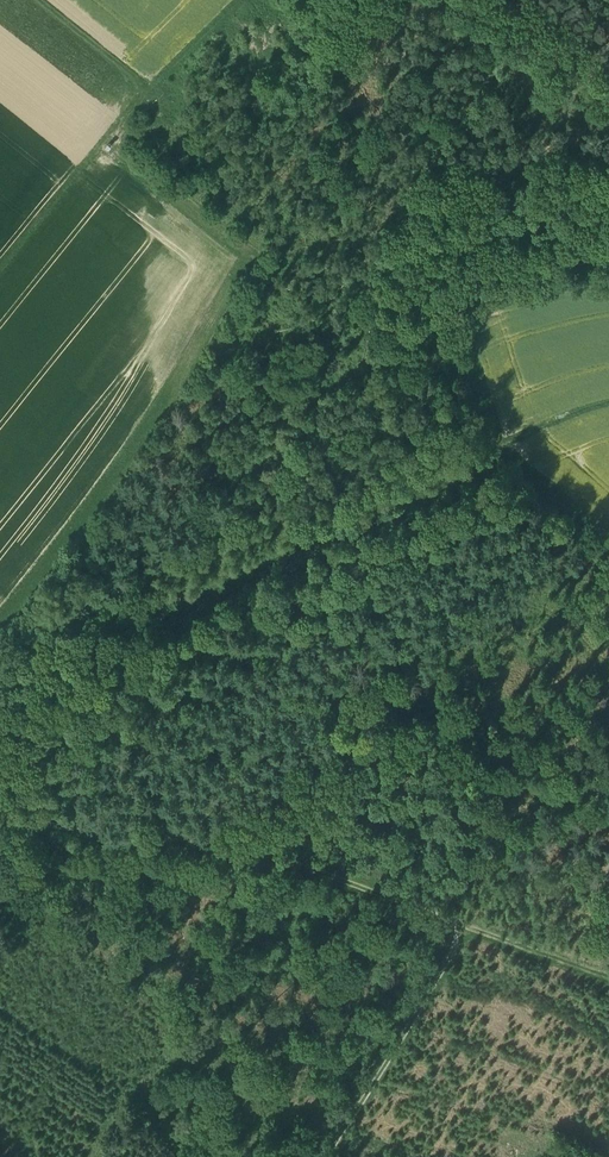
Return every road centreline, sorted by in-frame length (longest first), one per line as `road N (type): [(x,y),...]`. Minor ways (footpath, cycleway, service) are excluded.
road 1 (track): [(608,981),(278,859),(203,842),(0,822)]
road 2 (track): [(236,0),(148,85),(0,273)]
road 3 (track): [(323,1156),(434,988),(460,926)]
road 4 (track): [(42,0),(148,85)]

